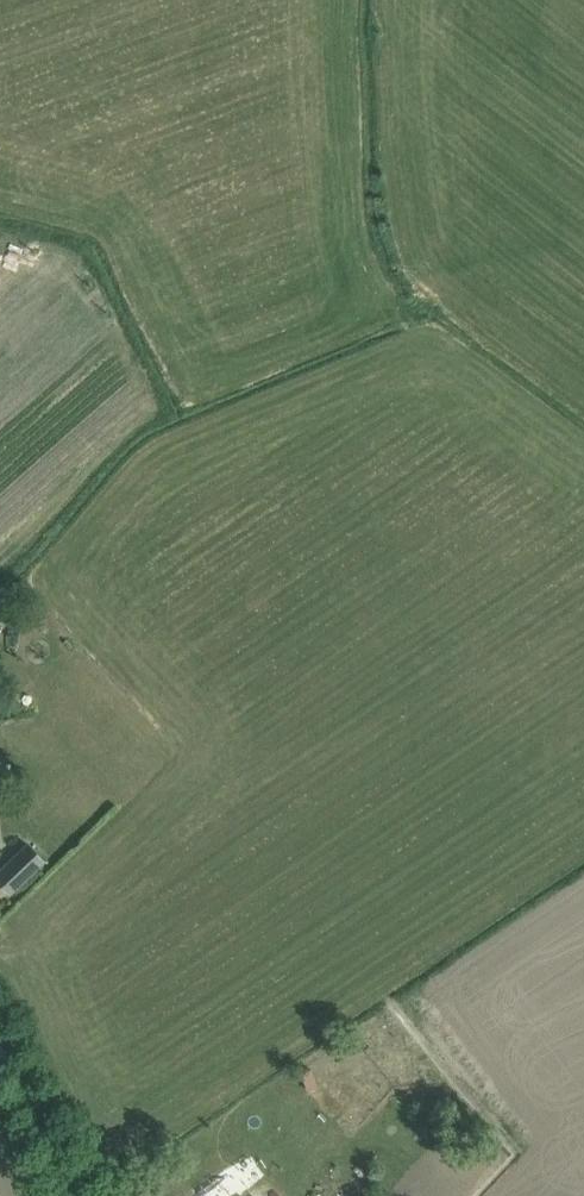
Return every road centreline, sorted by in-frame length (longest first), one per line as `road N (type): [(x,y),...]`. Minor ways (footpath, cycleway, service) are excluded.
road 1 (unclassified): [(84,1195),(0,1022)]

